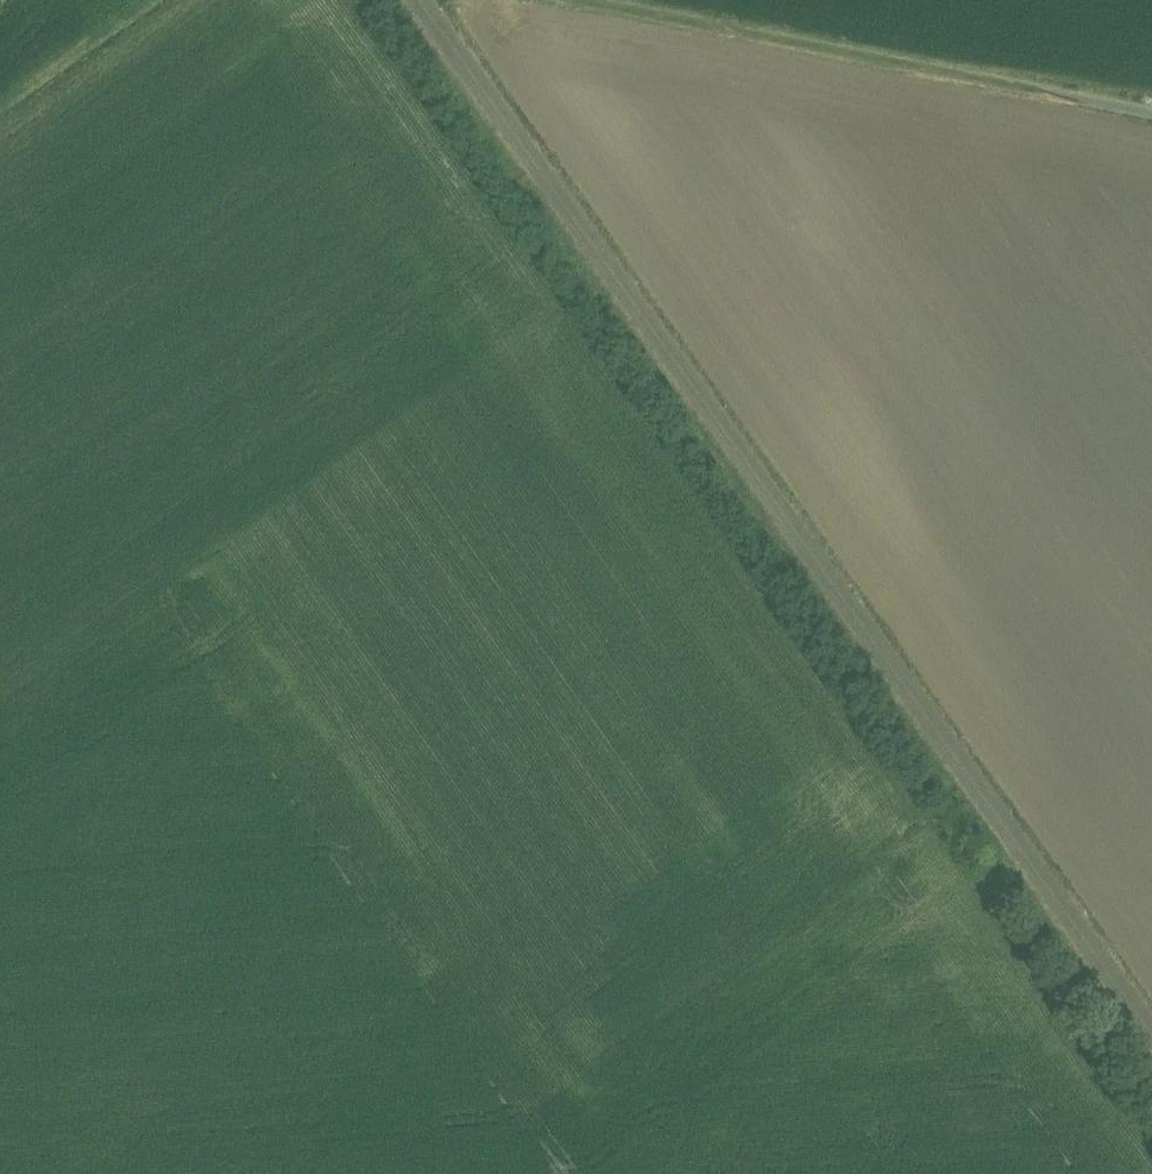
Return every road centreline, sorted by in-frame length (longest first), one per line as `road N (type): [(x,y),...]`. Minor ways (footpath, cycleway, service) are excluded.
road 1 (track): [(594,0),(1151,112)]

